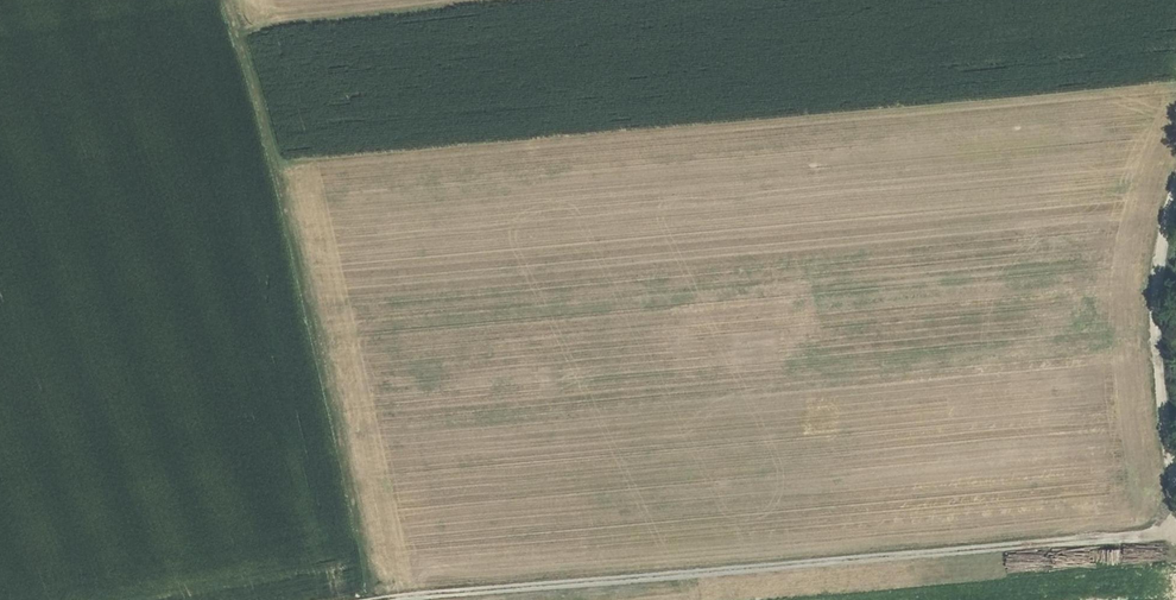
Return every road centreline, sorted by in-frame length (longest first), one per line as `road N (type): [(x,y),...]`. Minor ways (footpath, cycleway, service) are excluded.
road 1 (track): [(378,599),(1175,531)]
road 2 (track): [(222,0),(275,165),(372,599)]
road 3 (track): [(1175,198),(1160,291),(1159,367),(1175,490)]

